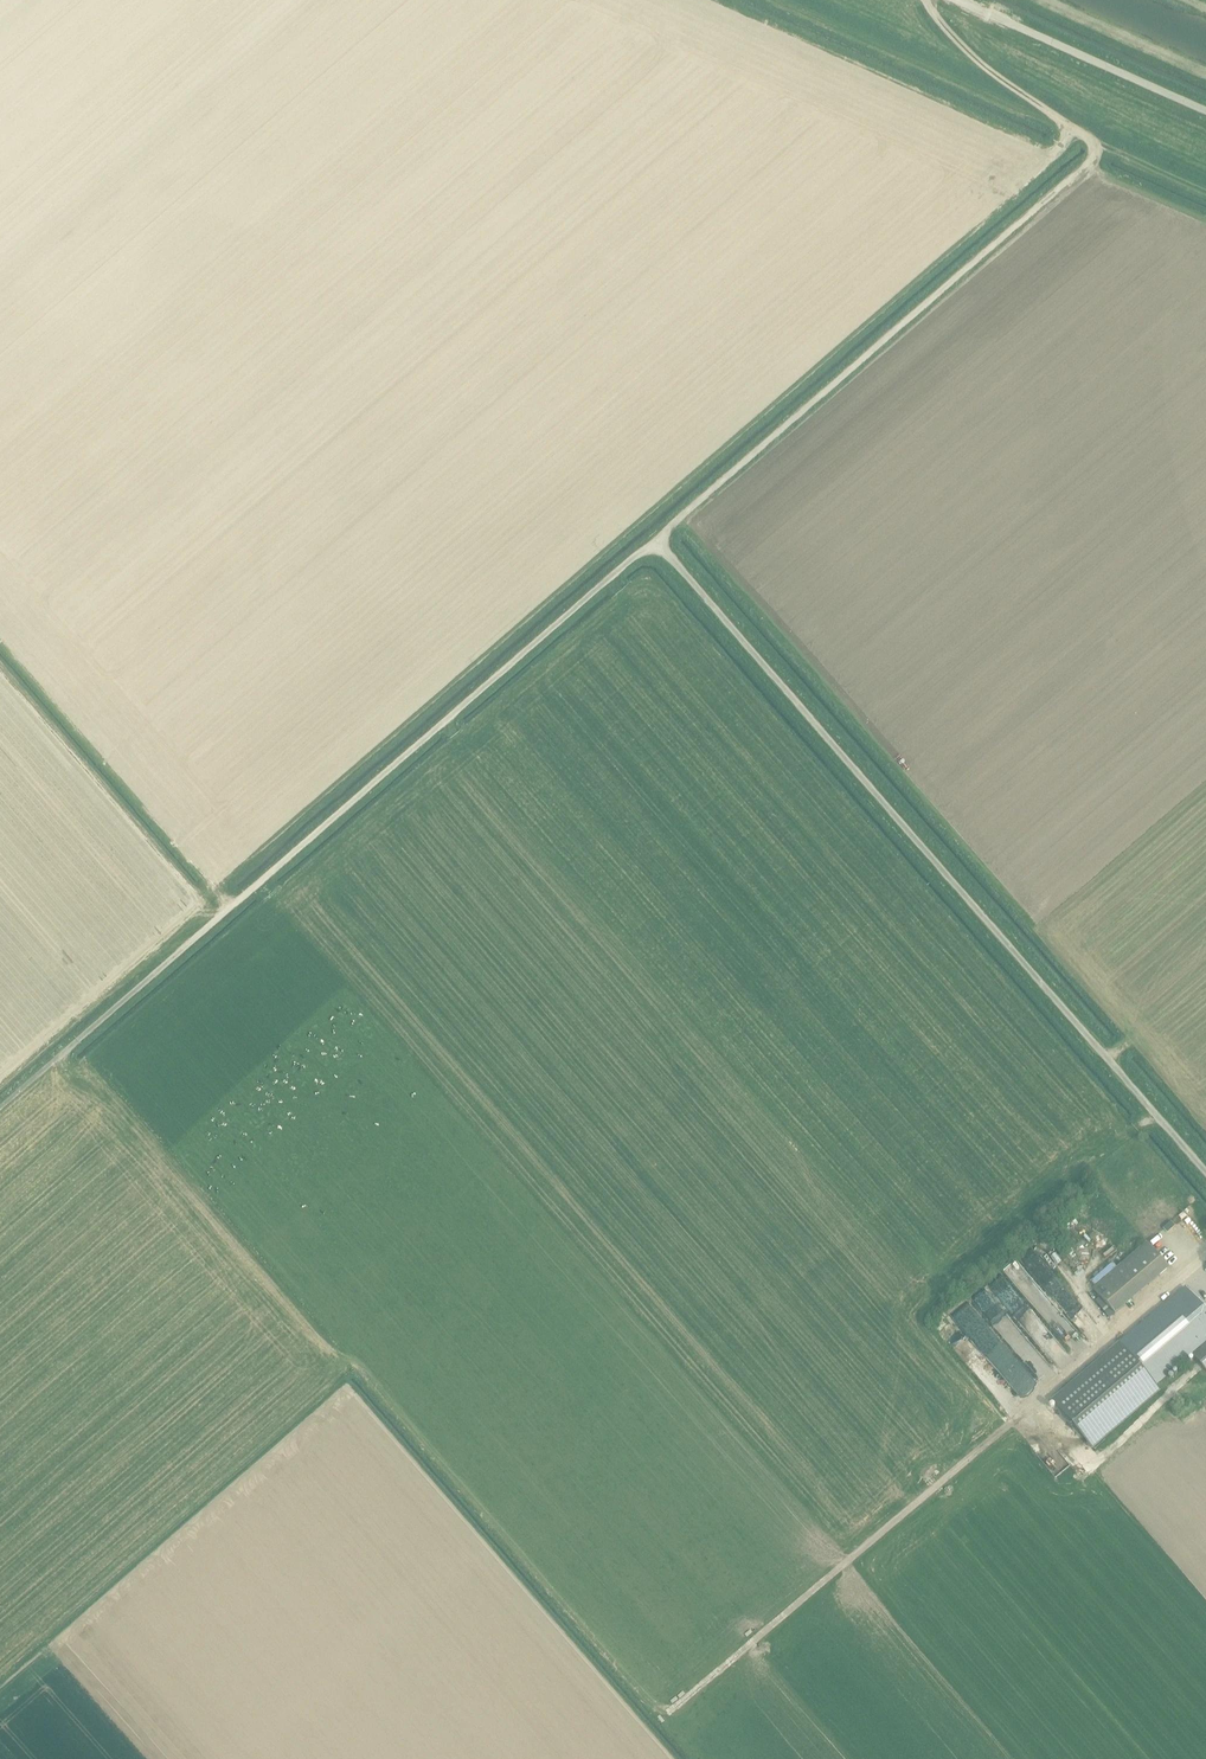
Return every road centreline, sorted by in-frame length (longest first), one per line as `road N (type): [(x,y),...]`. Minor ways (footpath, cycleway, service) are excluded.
road 1 (track): [(0,1108),(1088,164),(1093,143)]
road 2 (track): [(1205,1172),(655,540)]
road 3 (unclassified): [(1205,108),(965,0)]
road 4 (track): [(1093,143),(982,65),(926,0)]
road 5 (track): [(1205,194),(1093,143)]

